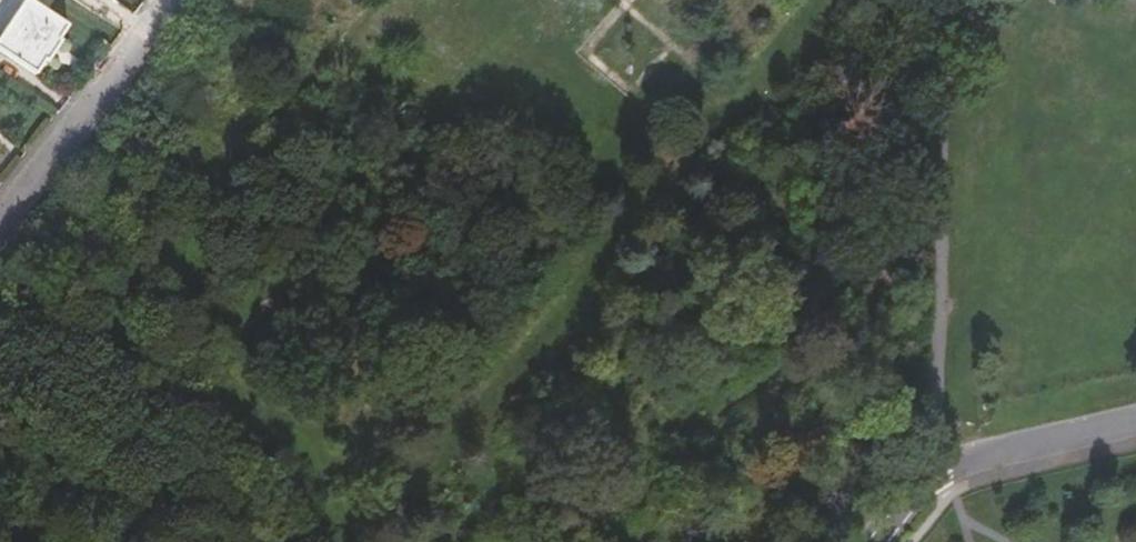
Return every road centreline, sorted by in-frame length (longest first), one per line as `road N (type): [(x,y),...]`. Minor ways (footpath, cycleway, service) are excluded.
road 1 (unclassified): [(1135,422),(996,452),(942,474),(916,491),(876,541)]
road 2 (unclassified): [(176,0),(0,212)]

